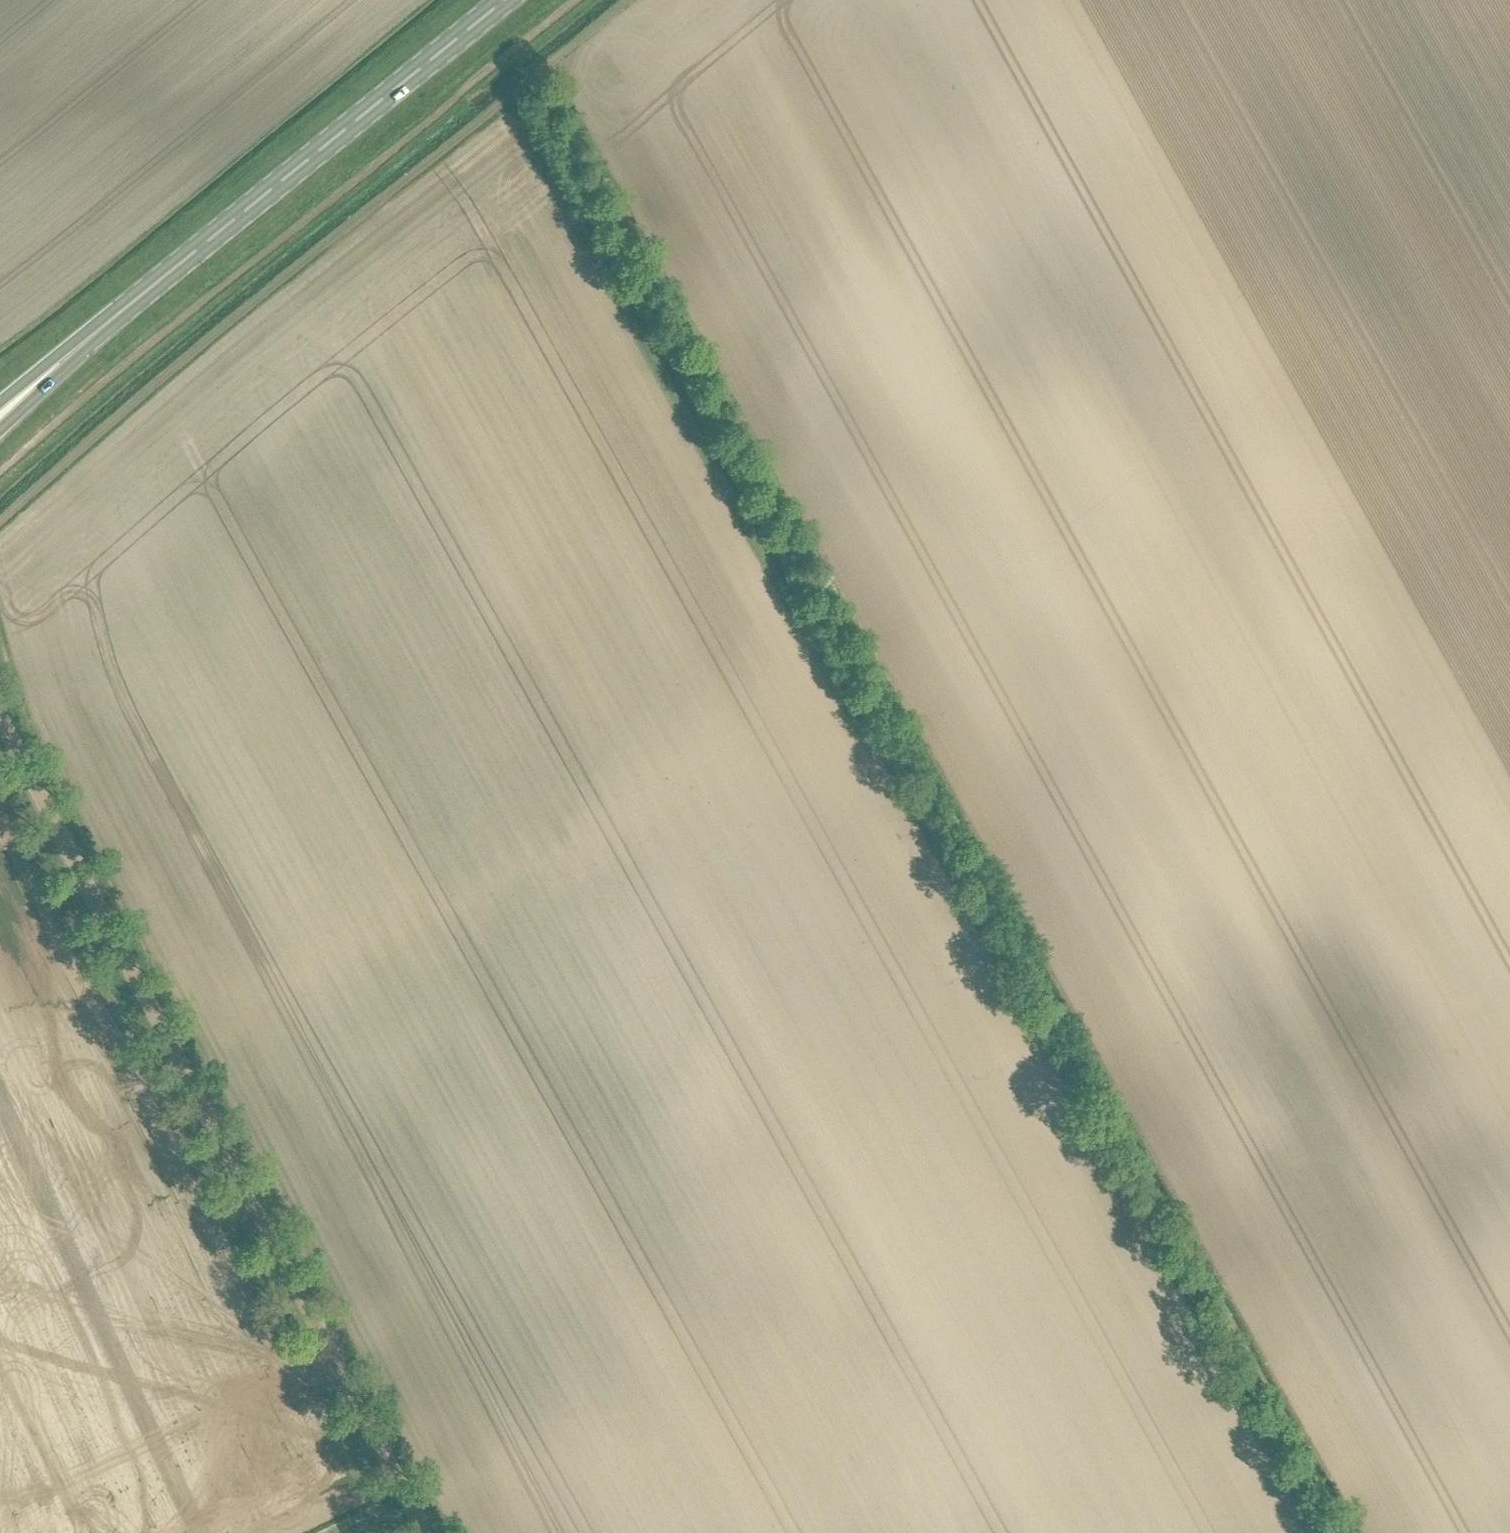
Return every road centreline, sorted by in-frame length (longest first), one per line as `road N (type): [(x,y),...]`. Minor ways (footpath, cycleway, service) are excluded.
road 1 (unclassified): [(0,713),(424,1532)]
road 2 (primary): [(0,418),(507,0)]

